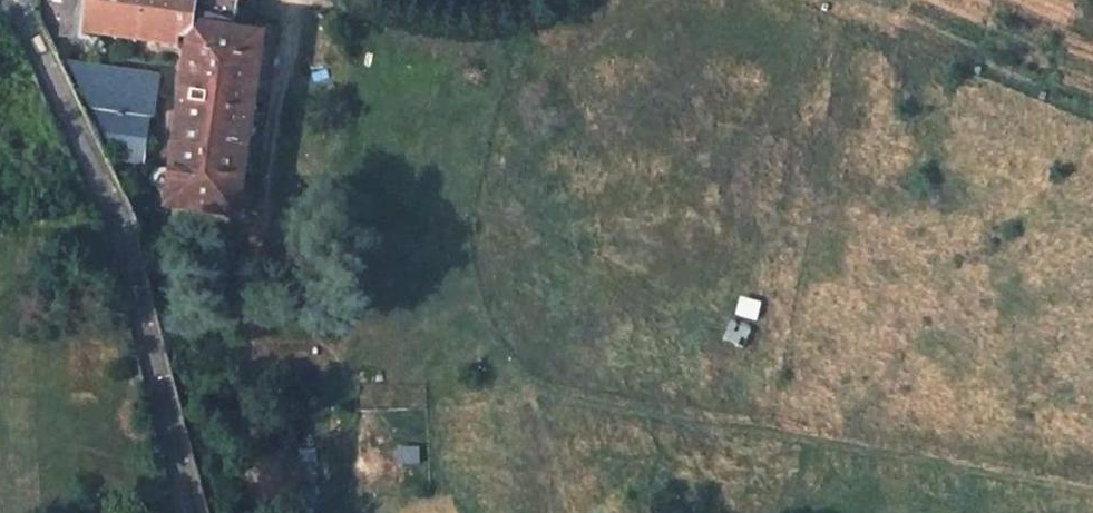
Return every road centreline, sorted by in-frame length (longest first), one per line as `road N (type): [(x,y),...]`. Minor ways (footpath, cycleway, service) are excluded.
road 1 (residential): [(0,2),(21,19),(115,211),(183,512)]
road 2 (track): [(270,512),(259,353),(263,181),(286,31)]

